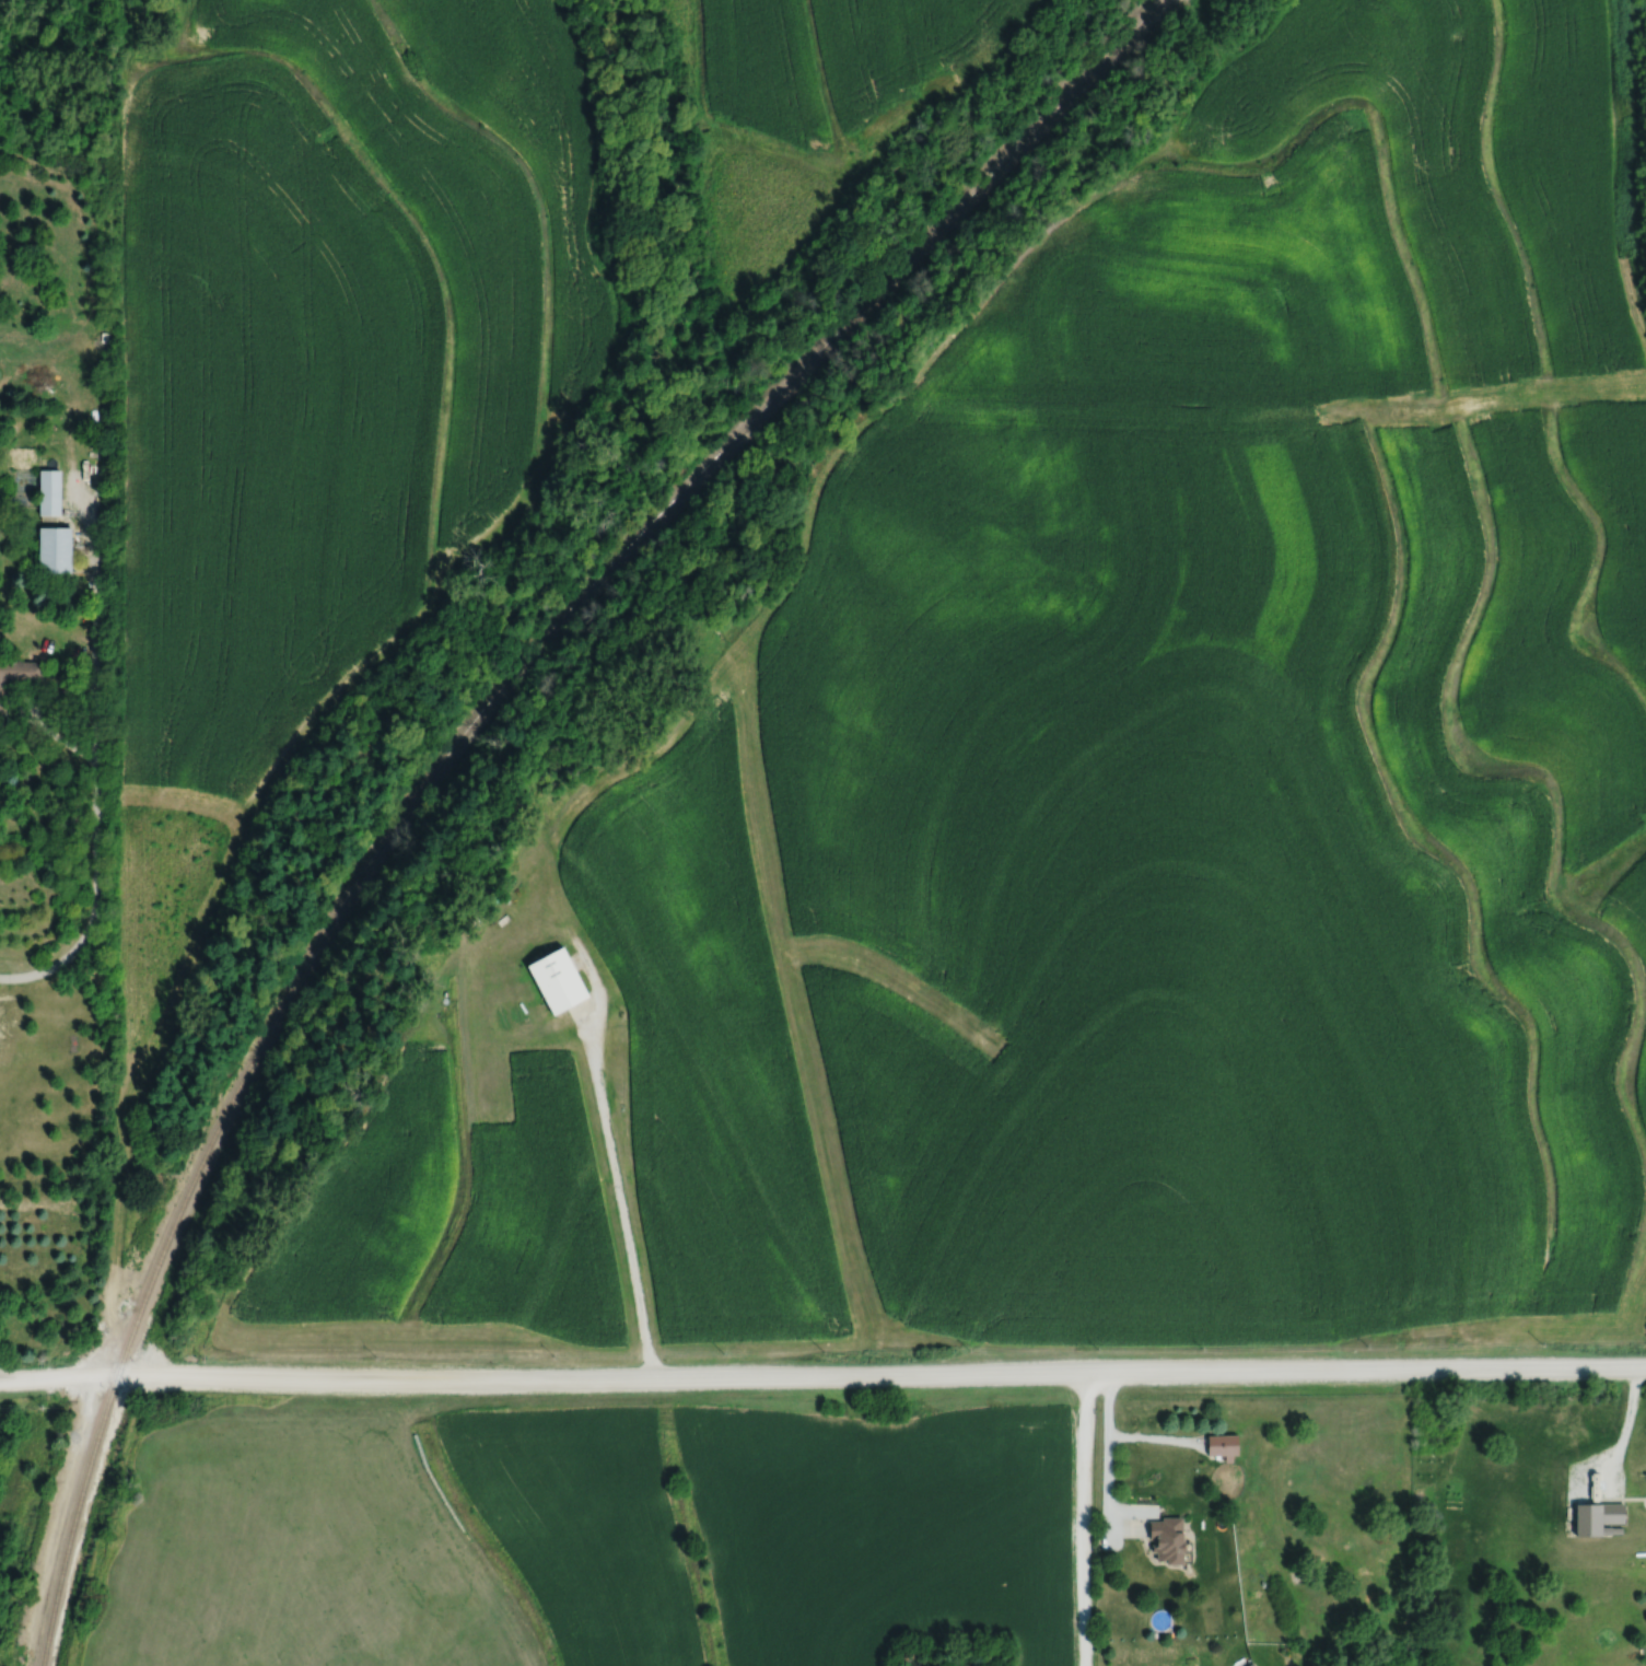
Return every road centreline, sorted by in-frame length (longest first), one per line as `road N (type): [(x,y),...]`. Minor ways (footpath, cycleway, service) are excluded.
road 1 (residential): [(0,1378),(1645,1366)]
road 2 (residential): [(1086,1372),(1084,1665)]

